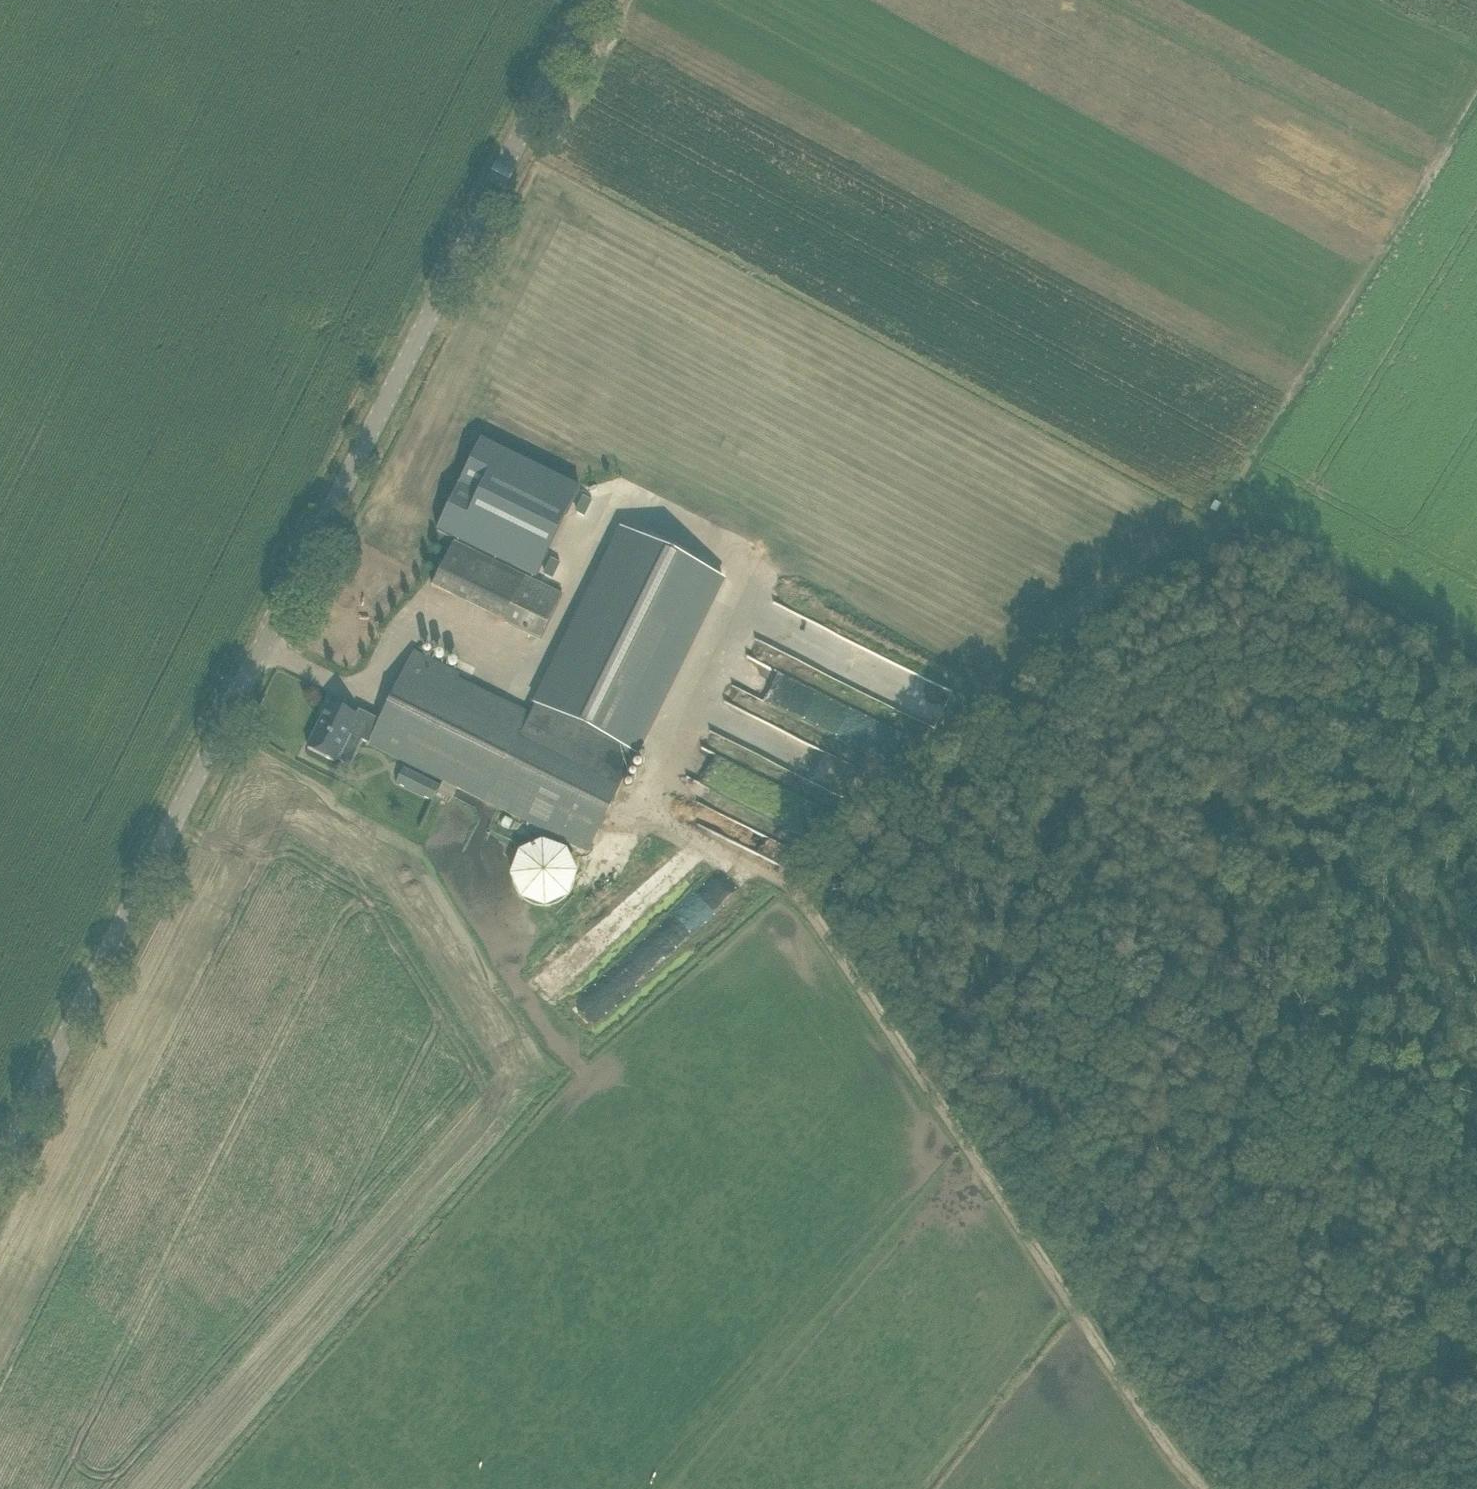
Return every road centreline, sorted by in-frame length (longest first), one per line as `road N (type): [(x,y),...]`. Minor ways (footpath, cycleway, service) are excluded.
road 1 (tertiary): [(0,1152),(579,0)]

